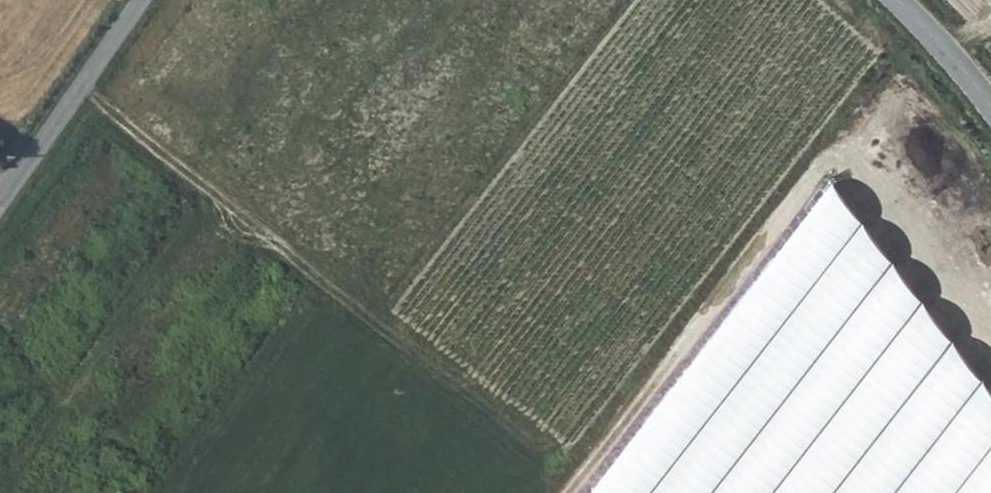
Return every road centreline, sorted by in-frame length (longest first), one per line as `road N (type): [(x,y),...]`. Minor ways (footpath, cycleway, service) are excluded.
road 1 (unclassified): [(0,209),(142,0)]
road 2 (tertiary): [(896,0),(990,105)]

